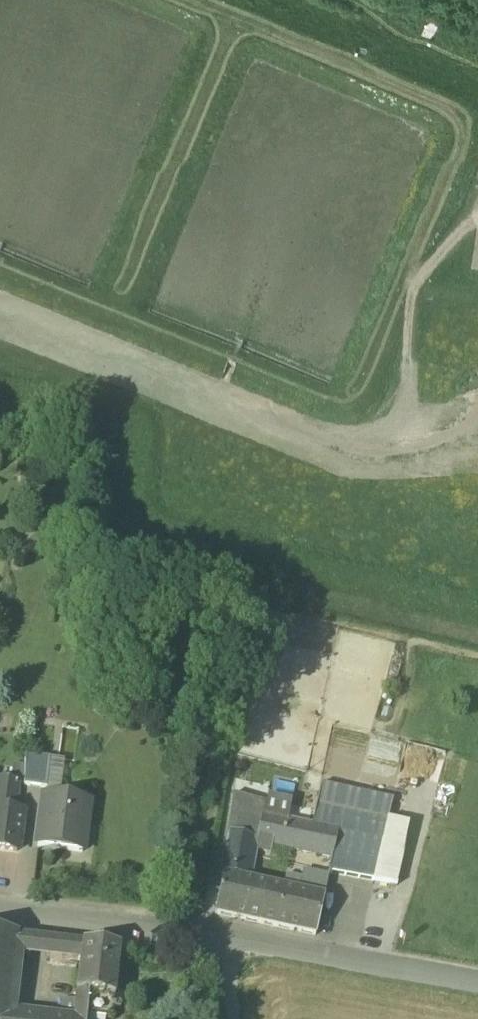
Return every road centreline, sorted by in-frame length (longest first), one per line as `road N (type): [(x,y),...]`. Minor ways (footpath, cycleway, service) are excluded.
road 1 (residential): [(477,984),(226,935),(0,911)]

